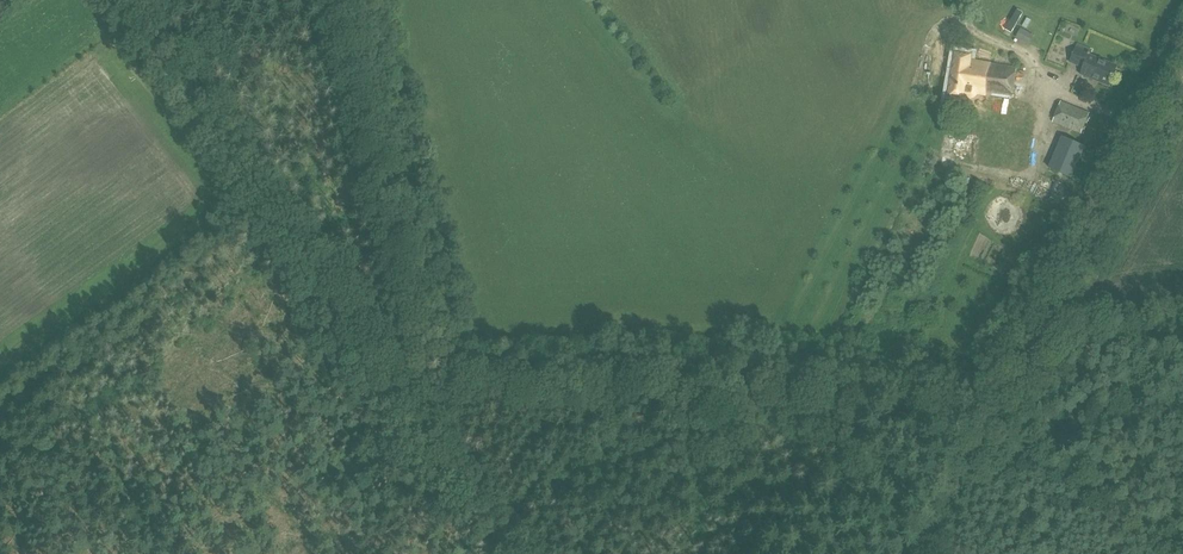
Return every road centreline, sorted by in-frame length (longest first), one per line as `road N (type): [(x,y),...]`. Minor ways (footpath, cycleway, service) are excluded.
road 1 (tertiary): [(905,553),(1182,88)]
road 2 (track): [(381,364),(124,0)]
road 3 (track): [(517,553),(381,364)]
road 4 (track): [(1022,55),(1045,82),(1156,137)]
road 5 (track): [(1182,282),(1062,293)]

